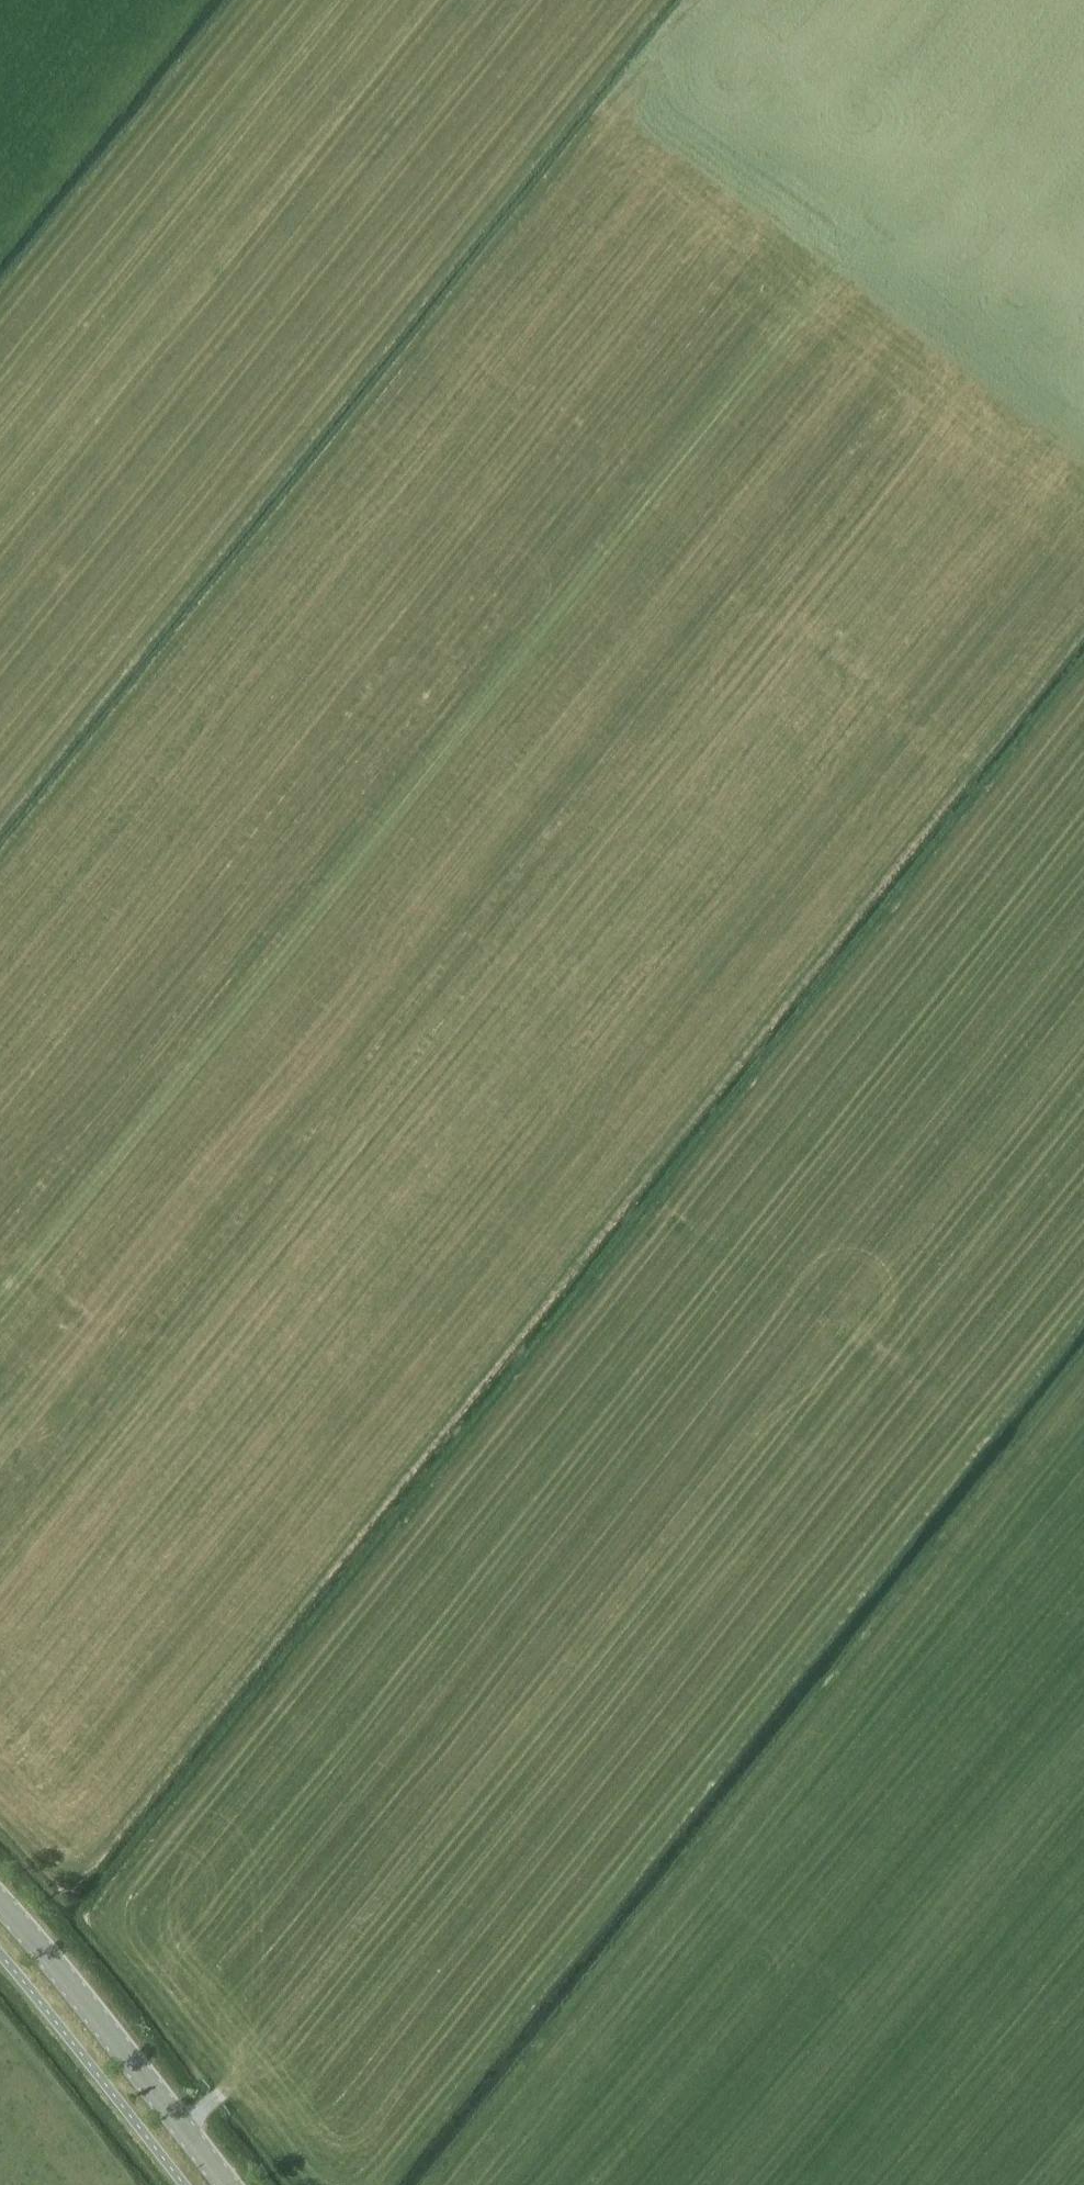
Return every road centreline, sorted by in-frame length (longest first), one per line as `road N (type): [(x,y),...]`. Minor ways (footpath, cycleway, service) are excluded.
road 1 (secondary): [(227,2184),(113,2034),(0,1908)]

